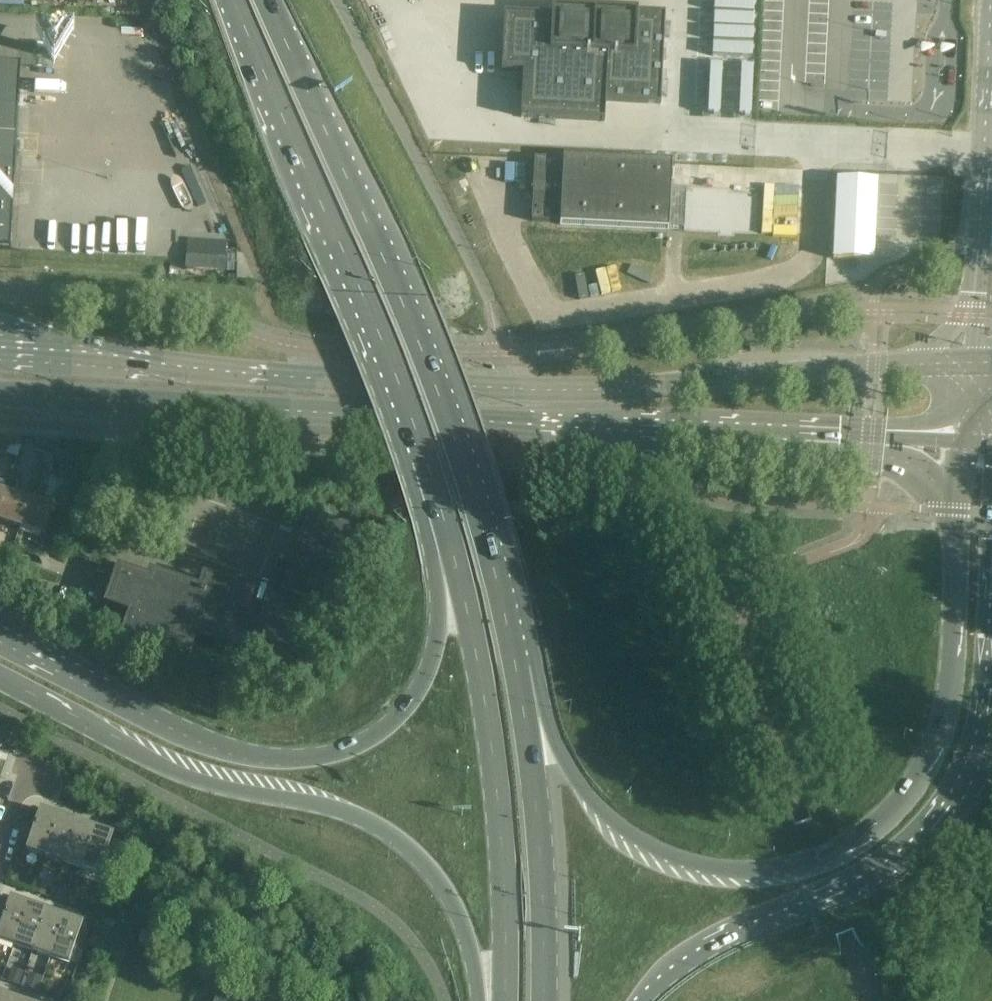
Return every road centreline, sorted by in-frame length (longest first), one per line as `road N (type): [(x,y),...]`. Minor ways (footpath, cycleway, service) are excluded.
road 1 (secondary): [(911,366),(598,390),(476,389),(0,348)]
road 2 (primary): [(956,512),(953,679),(943,736),(910,795),(855,842),(810,861),(759,869),(713,864),(637,838),(567,765),(545,706),(516,666)]
road 3 (secondary): [(123,402),(871,445)]
road 4 (primary): [(516,666),(481,512),(433,371),(269,0)]
road 5 (primary): [(424,460),(437,630),(426,675),(379,730),(339,754),(253,758),(213,746),(0,639)]
road 6 (primary): [(0,681),(205,783),(332,807),(387,833),(448,893),(479,1000)]
road 7 (primary): [(424,460),(471,626),(490,738),(506,1000)]
road 8 (primary): [(648,1000),(724,937),(851,884),(914,842),(951,805),(978,753),(991,668)]
road 9 (primary): [(235,0),(424,460)]
road 10 (primary): [(547,1000),(534,768),(516,666)]
road 11 (unclassified): [(71,576),(123,402)]
road 12 (secondary): [(0,394),(123,402)]

